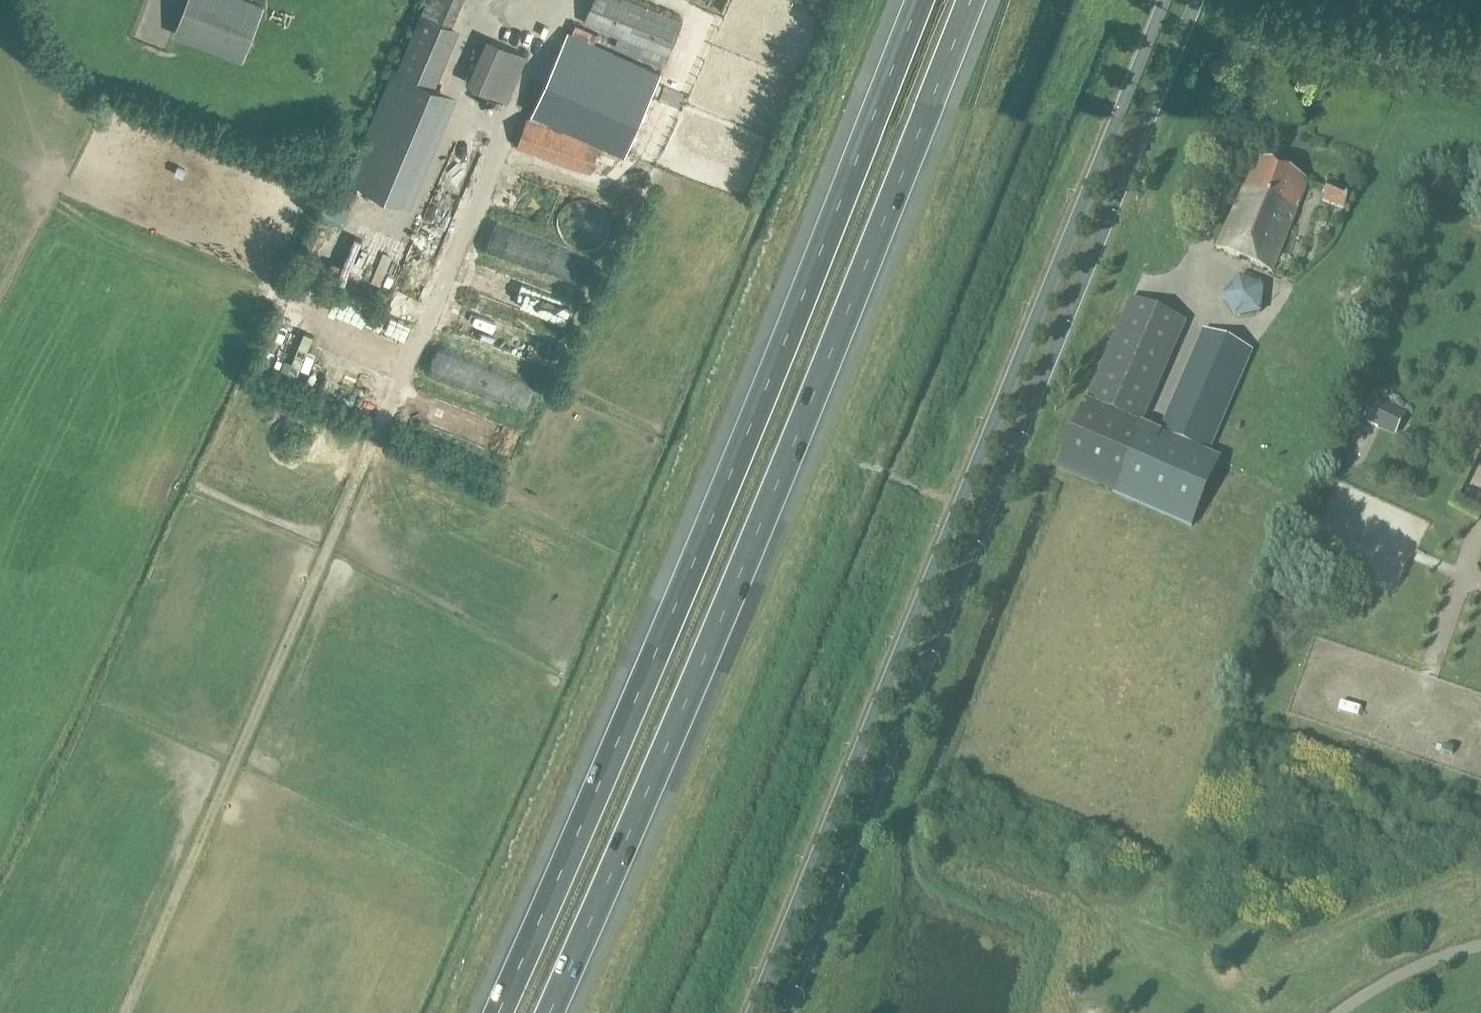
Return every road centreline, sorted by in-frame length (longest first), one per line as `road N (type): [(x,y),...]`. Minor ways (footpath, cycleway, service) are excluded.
road 1 (motorway): [(918,0),(657,639),(494,1012)]
road 2 (secondary): [(1167,0),(751,1012)]
road 3 (secondary): [(785,1012),(1197,0)]
road 4 (motorway): [(561,1012),(712,661),(971,0)]
road 5 (track): [(409,360),(125,1012)]
road 6 (residential): [(1256,35),(1480,70)]

